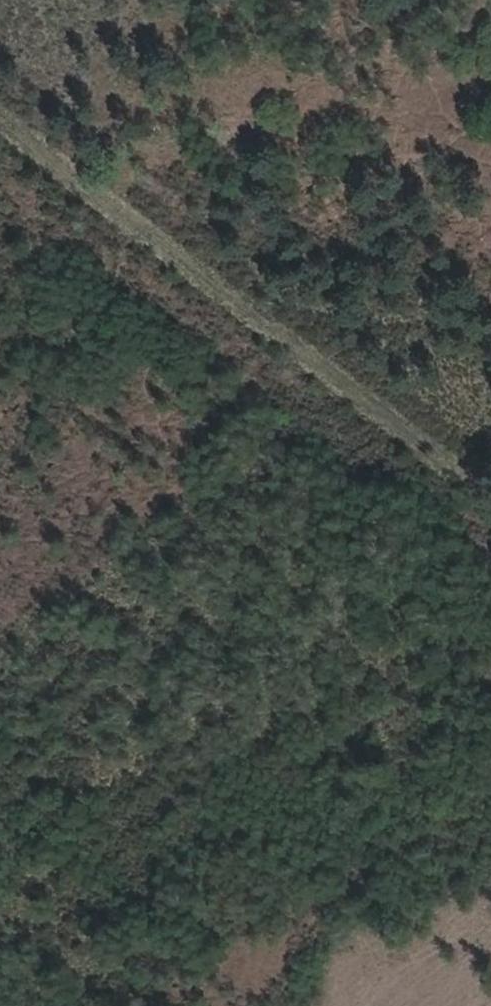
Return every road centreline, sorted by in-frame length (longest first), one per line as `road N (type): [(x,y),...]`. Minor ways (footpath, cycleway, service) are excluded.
road 1 (track): [(0,113),(490,491)]

